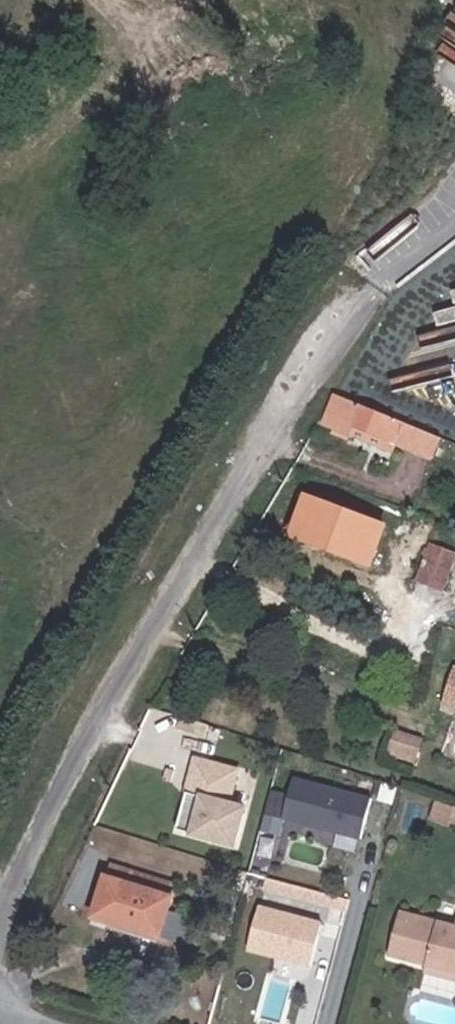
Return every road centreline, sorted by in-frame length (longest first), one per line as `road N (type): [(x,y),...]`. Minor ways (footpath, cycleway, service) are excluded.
road 1 (unclassified): [(0,915),(175,588),(312,376)]
road 2 (unclassified): [(454,231),(392,280),(312,376)]

